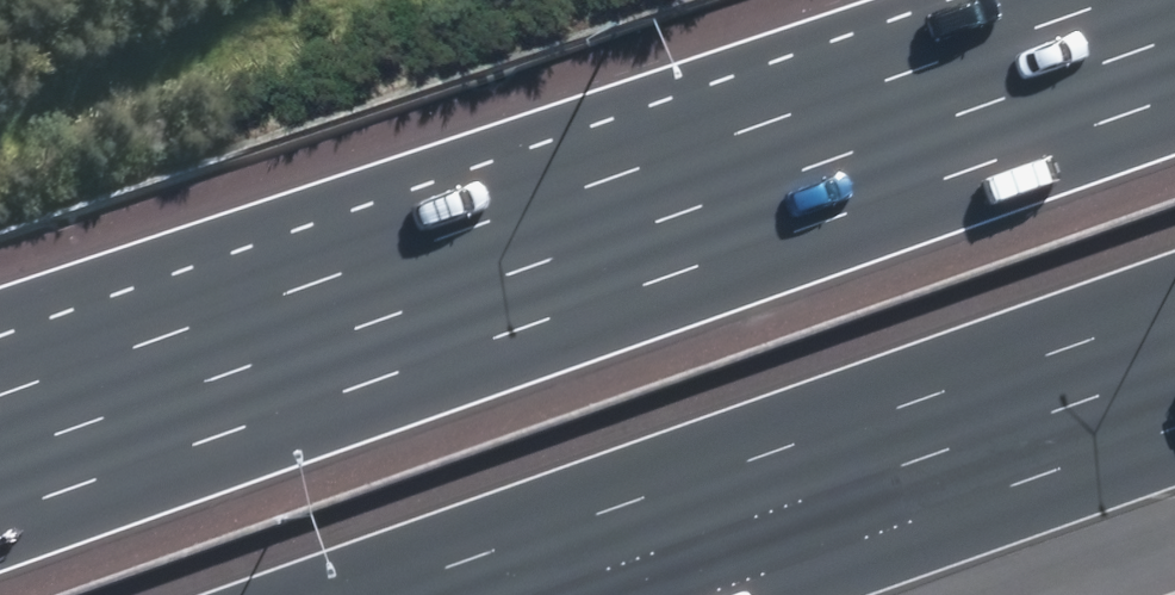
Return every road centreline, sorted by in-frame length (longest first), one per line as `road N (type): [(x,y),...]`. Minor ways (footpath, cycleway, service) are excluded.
road 1 (motorway): [(0,511),(1174,96)]
road 2 (motorway): [(1174,311),(377,594)]

